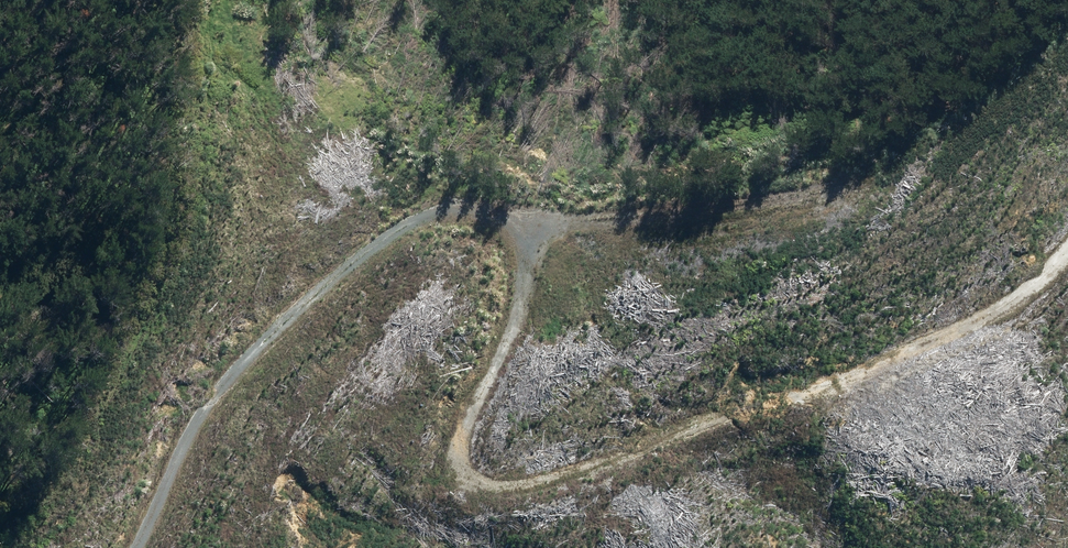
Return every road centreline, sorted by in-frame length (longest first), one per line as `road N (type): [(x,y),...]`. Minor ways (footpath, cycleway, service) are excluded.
road 1 (track): [(140,547),(164,497),(259,359),(448,195),(493,208),(529,254),(521,317),(450,493),(471,547)]
road 2 (track): [(871,547),(1067,237)]

